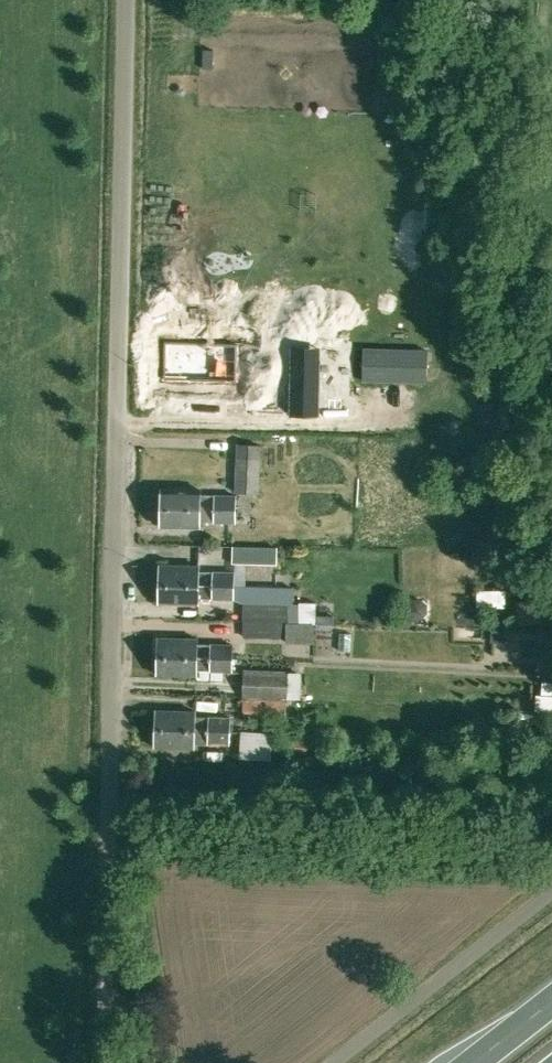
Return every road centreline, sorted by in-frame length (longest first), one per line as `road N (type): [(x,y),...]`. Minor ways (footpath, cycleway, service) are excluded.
road 1 (unclassified): [(105,1062),(122,0)]
road 2 (unclassified): [(338,1062),(551,892)]

